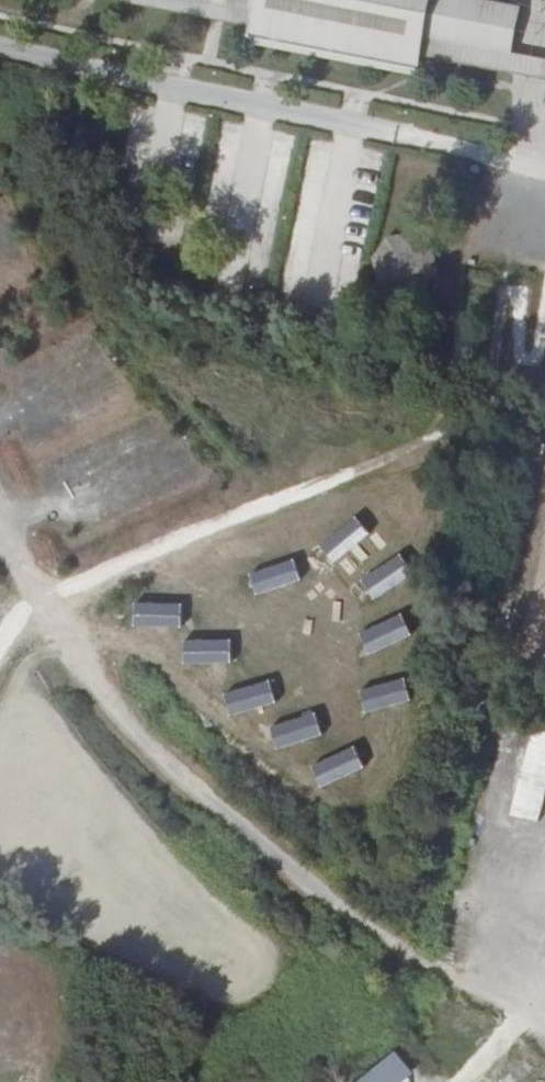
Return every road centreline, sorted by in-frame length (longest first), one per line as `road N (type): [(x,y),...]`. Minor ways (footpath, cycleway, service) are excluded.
road 1 (track): [(544,1042),(372,936),(215,813),(32,617),(0,548)]
road 2 (track): [(509,161),(478,413),(32,617)]
road 3 (track): [(403,139),(544,169)]

